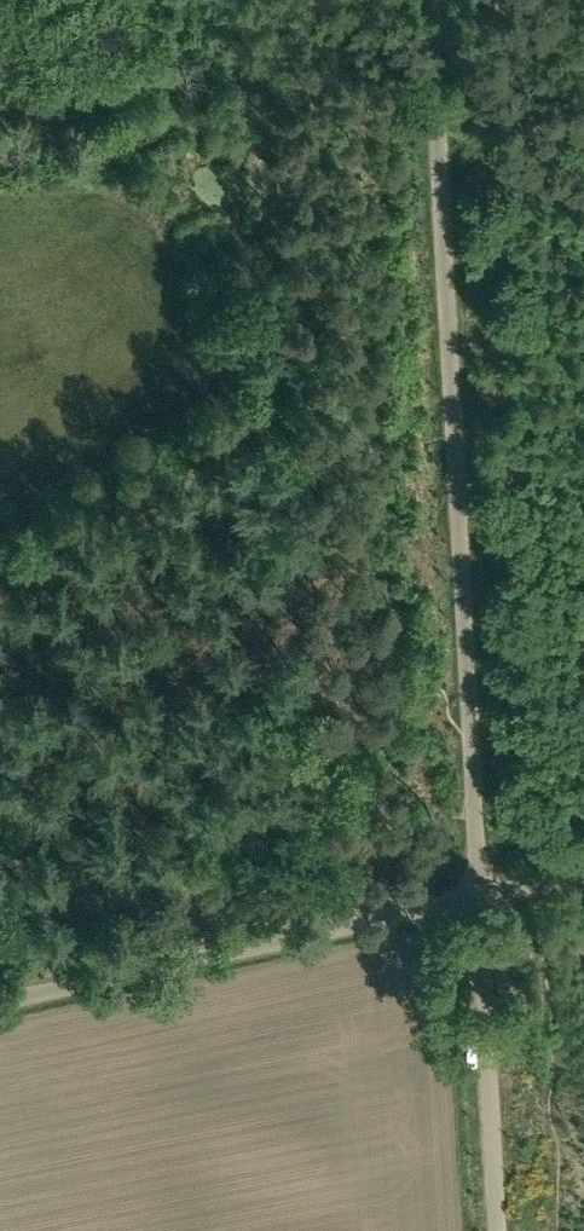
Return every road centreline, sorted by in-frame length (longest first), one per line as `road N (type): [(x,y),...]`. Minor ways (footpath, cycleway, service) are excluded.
road 1 (unclassified): [(481,898),(431,0)]
road 2 (unclassified): [(0,1005),(481,898)]
road 3 (unclassified): [(499,1230),(481,898)]

